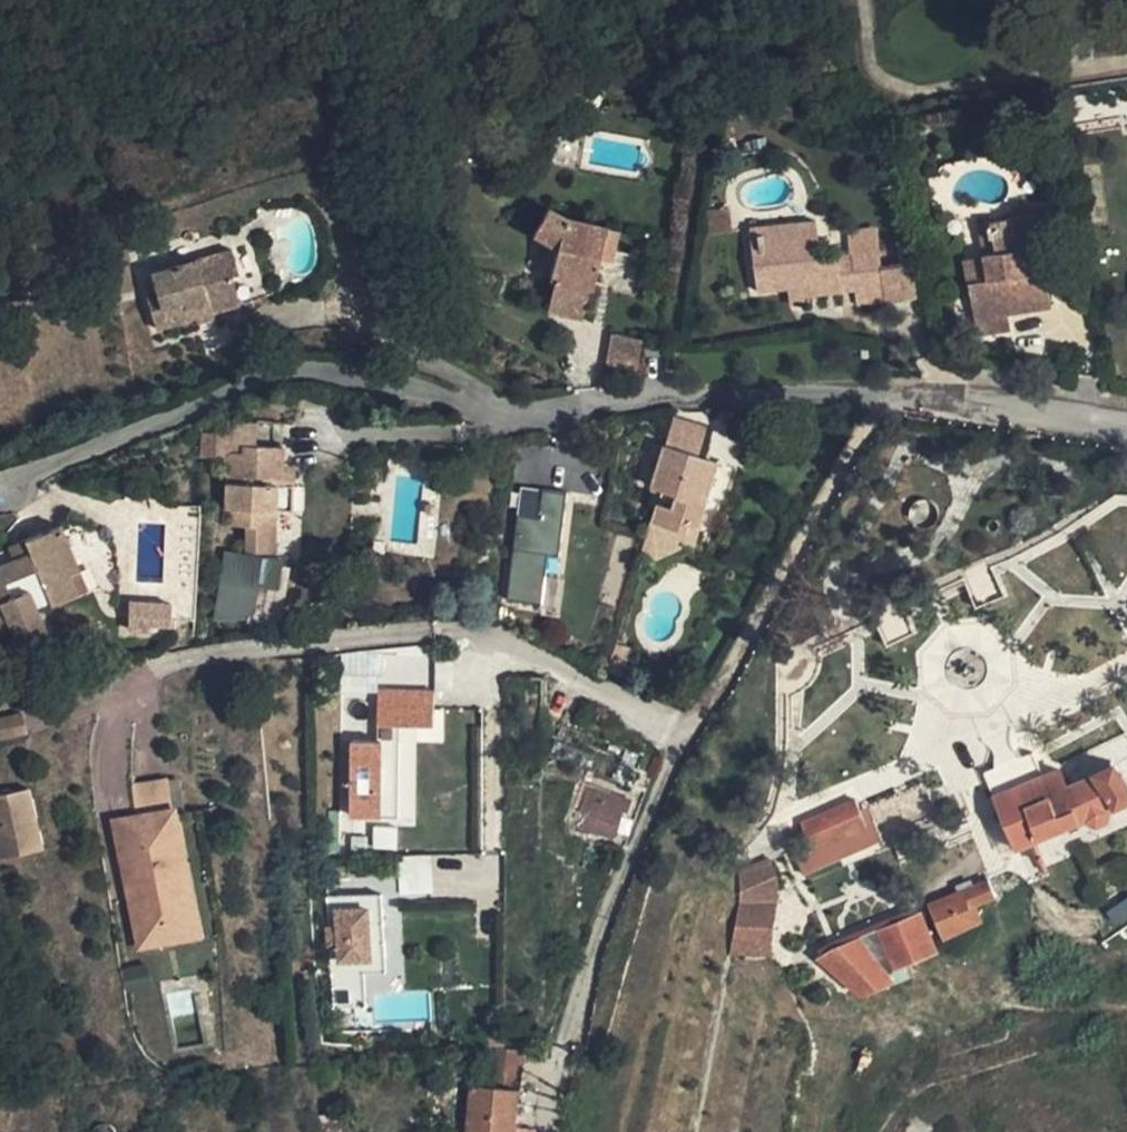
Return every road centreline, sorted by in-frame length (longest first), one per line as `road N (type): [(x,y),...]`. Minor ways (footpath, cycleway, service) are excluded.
road 1 (unclassified): [(0,488),(263,373),(313,368),(515,412),(779,389),(999,405),(1126,427)]

